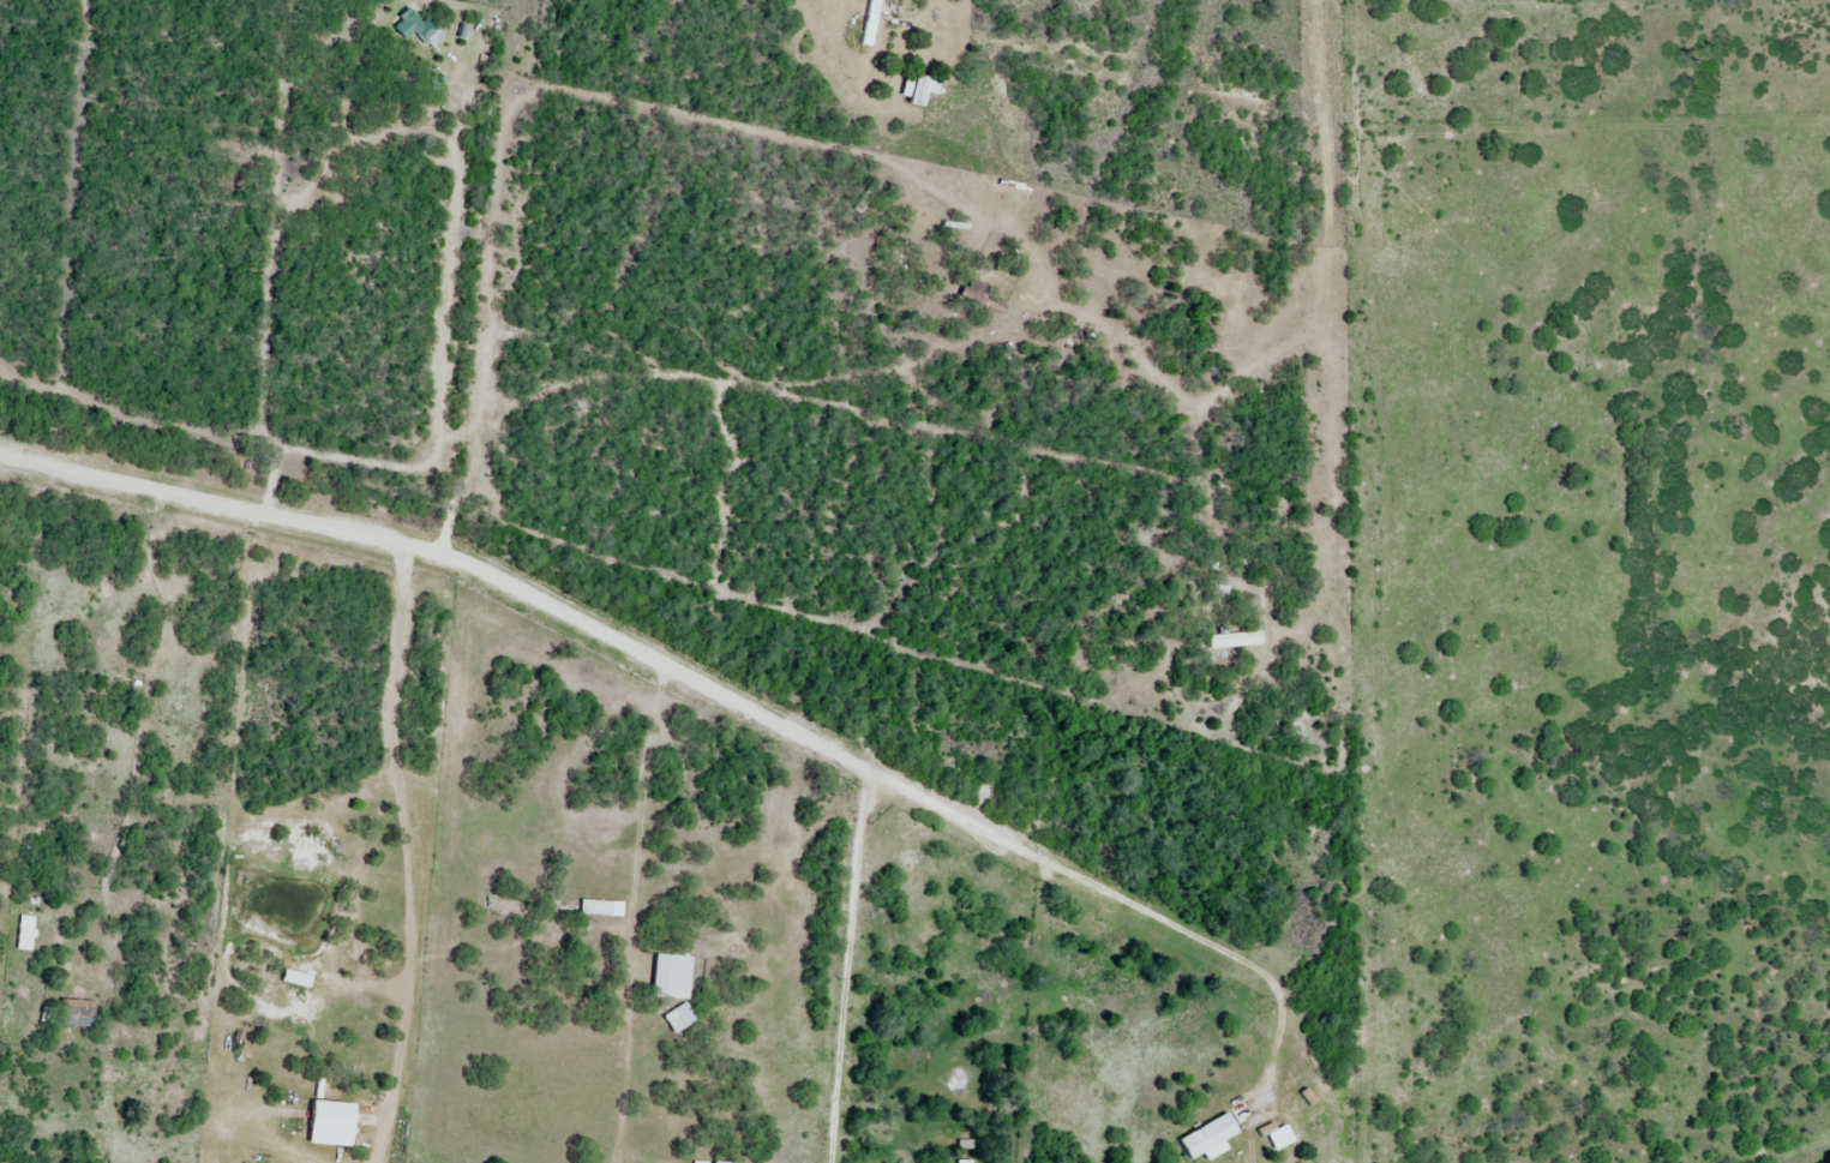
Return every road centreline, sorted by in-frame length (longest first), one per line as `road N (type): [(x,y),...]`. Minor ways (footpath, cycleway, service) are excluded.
road 1 (residential): [(0,457),(480,571),(1225,954)]

